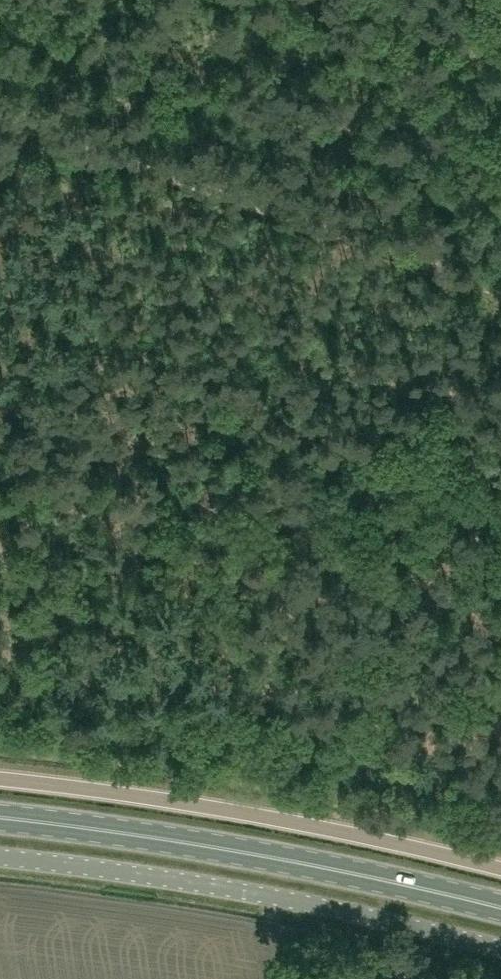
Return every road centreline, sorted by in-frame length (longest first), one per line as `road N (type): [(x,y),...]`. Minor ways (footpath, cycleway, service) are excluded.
road 1 (track): [(500,289),(0,116)]
road 2 (unclassified): [(500,948),(246,890),(0,854)]
road 3 (unclassified): [(0,777),(195,803),(500,867)]
road 4 (primary): [(0,817),(264,856),(500,907)]

